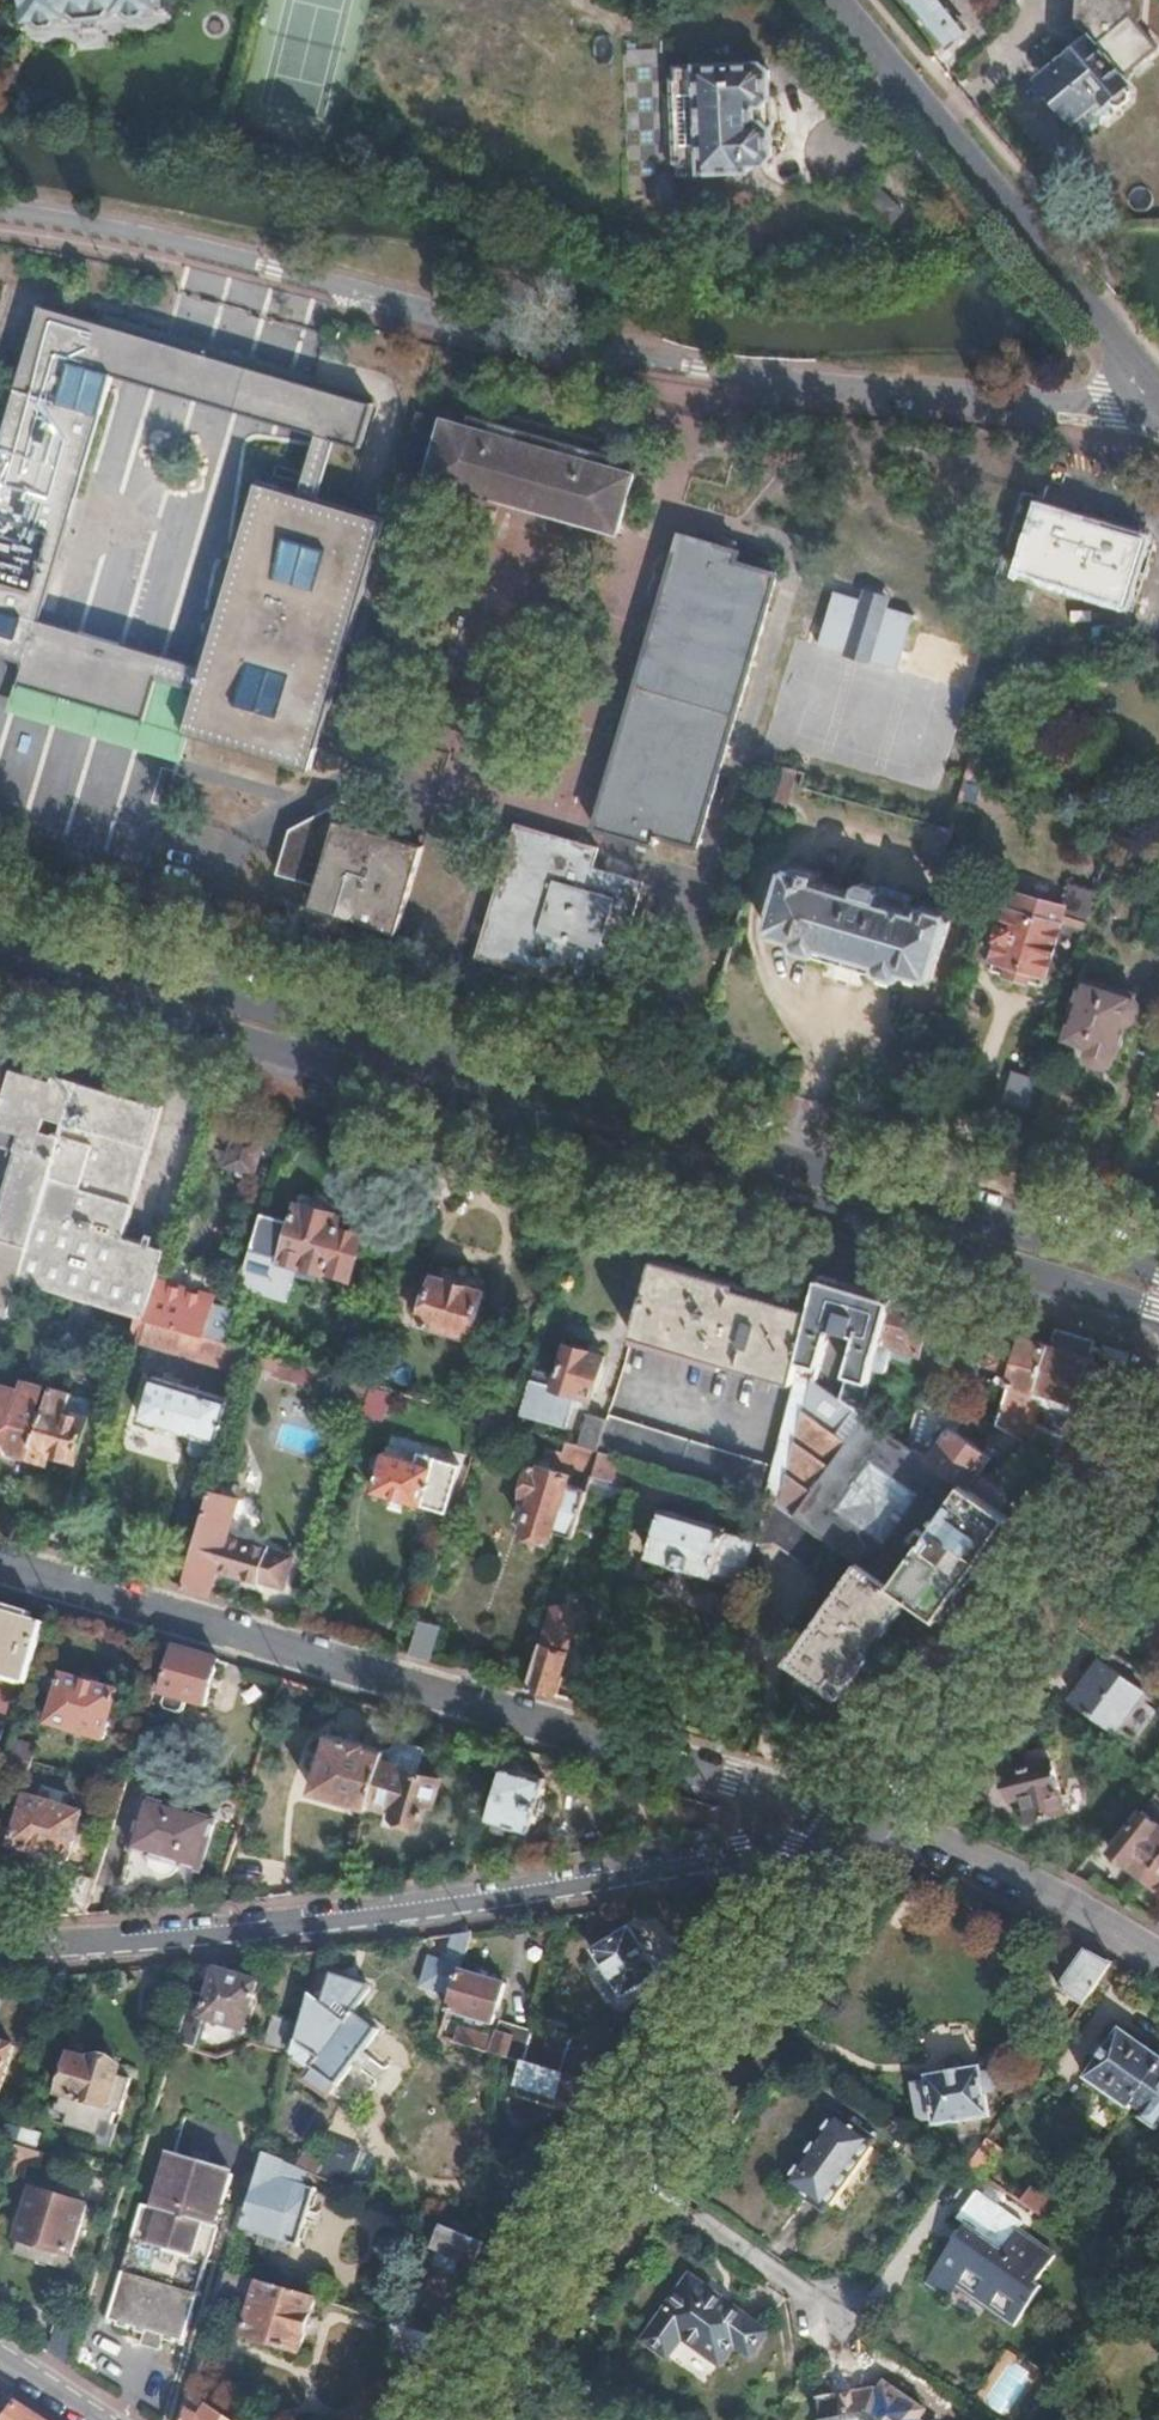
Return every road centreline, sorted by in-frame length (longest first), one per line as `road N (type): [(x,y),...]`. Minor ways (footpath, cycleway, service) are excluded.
road 1 (primary): [(0,974),(1158,1314)]
road 2 (primary): [(1158,1270),(0,931)]
road 3 (residential): [(0,213),(146,235),(275,265),(450,321),(700,374),(1110,402),(1154,396)]
road 4 (residential): [(0,1563),(865,1813)]
road 5 (residential): [(843,1845),(312,1920),(0,1948)]
road 6 (tertiary): [(865,1813),(1158,1382)]
road 7 (residential): [(1154,396),(838,0)]
road 8 (tertiary): [(613,2159),(843,1845)]
road 9 (residential): [(1158,1956),(1026,1880),(865,1813)]
road 10 (tertiary): [(428,2419),(613,2159)]
road 11 (residential): [(613,2159),(830,2312)]
road 12 (residential): [(0,2357),(102,2419)]

